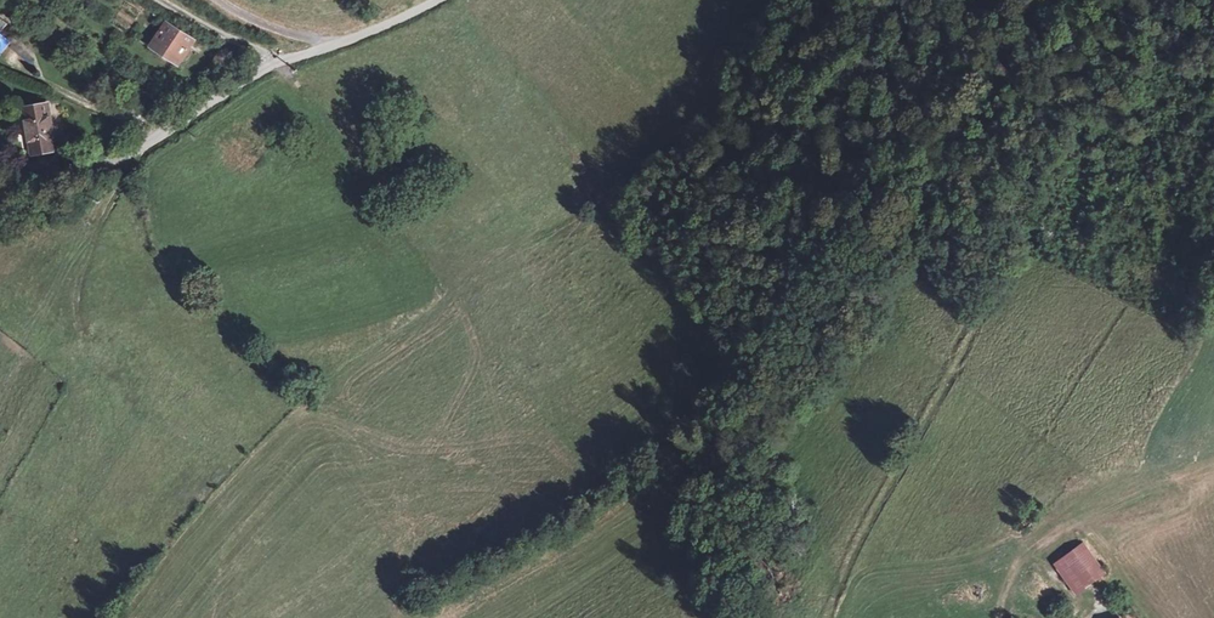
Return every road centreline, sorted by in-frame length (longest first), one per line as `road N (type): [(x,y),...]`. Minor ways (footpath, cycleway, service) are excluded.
road 1 (unclassified): [(0,195),(129,162),(275,64),(437,0)]
road 2 (track): [(557,0),(677,120)]
road 3 (track): [(158,0),(275,64)]

